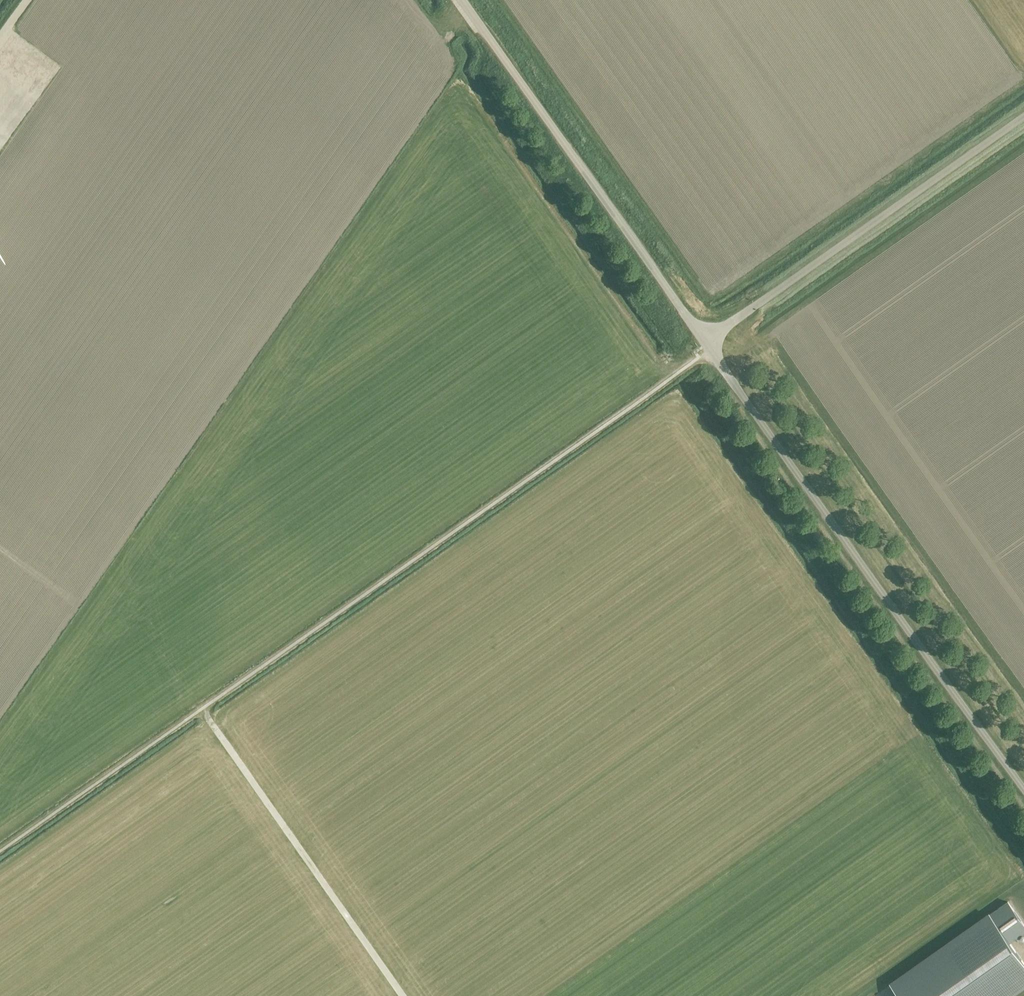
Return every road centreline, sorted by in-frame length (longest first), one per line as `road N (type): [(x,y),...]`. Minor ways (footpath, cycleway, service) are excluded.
road 1 (tertiary): [(707,341),(1023,788)]
road 2 (tertiary): [(707,341),(463,0)]
road 3 (unclassified): [(707,341),(1023,117)]
road 4 (track): [(403,995),(201,708)]

